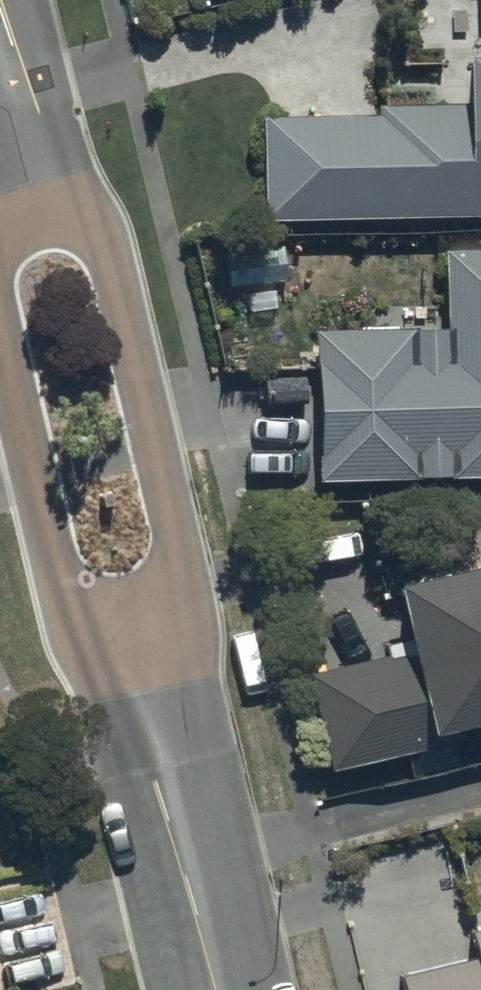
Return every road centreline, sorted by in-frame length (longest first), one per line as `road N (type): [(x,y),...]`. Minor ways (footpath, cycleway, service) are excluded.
road 1 (tertiary): [(0,4),(92,193),(190,565),(189,838)]
road 2 (tertiary): [(189,838),(67,588),(0,316)]
road 3 (tertiary): [(223,989),(189,838)]

